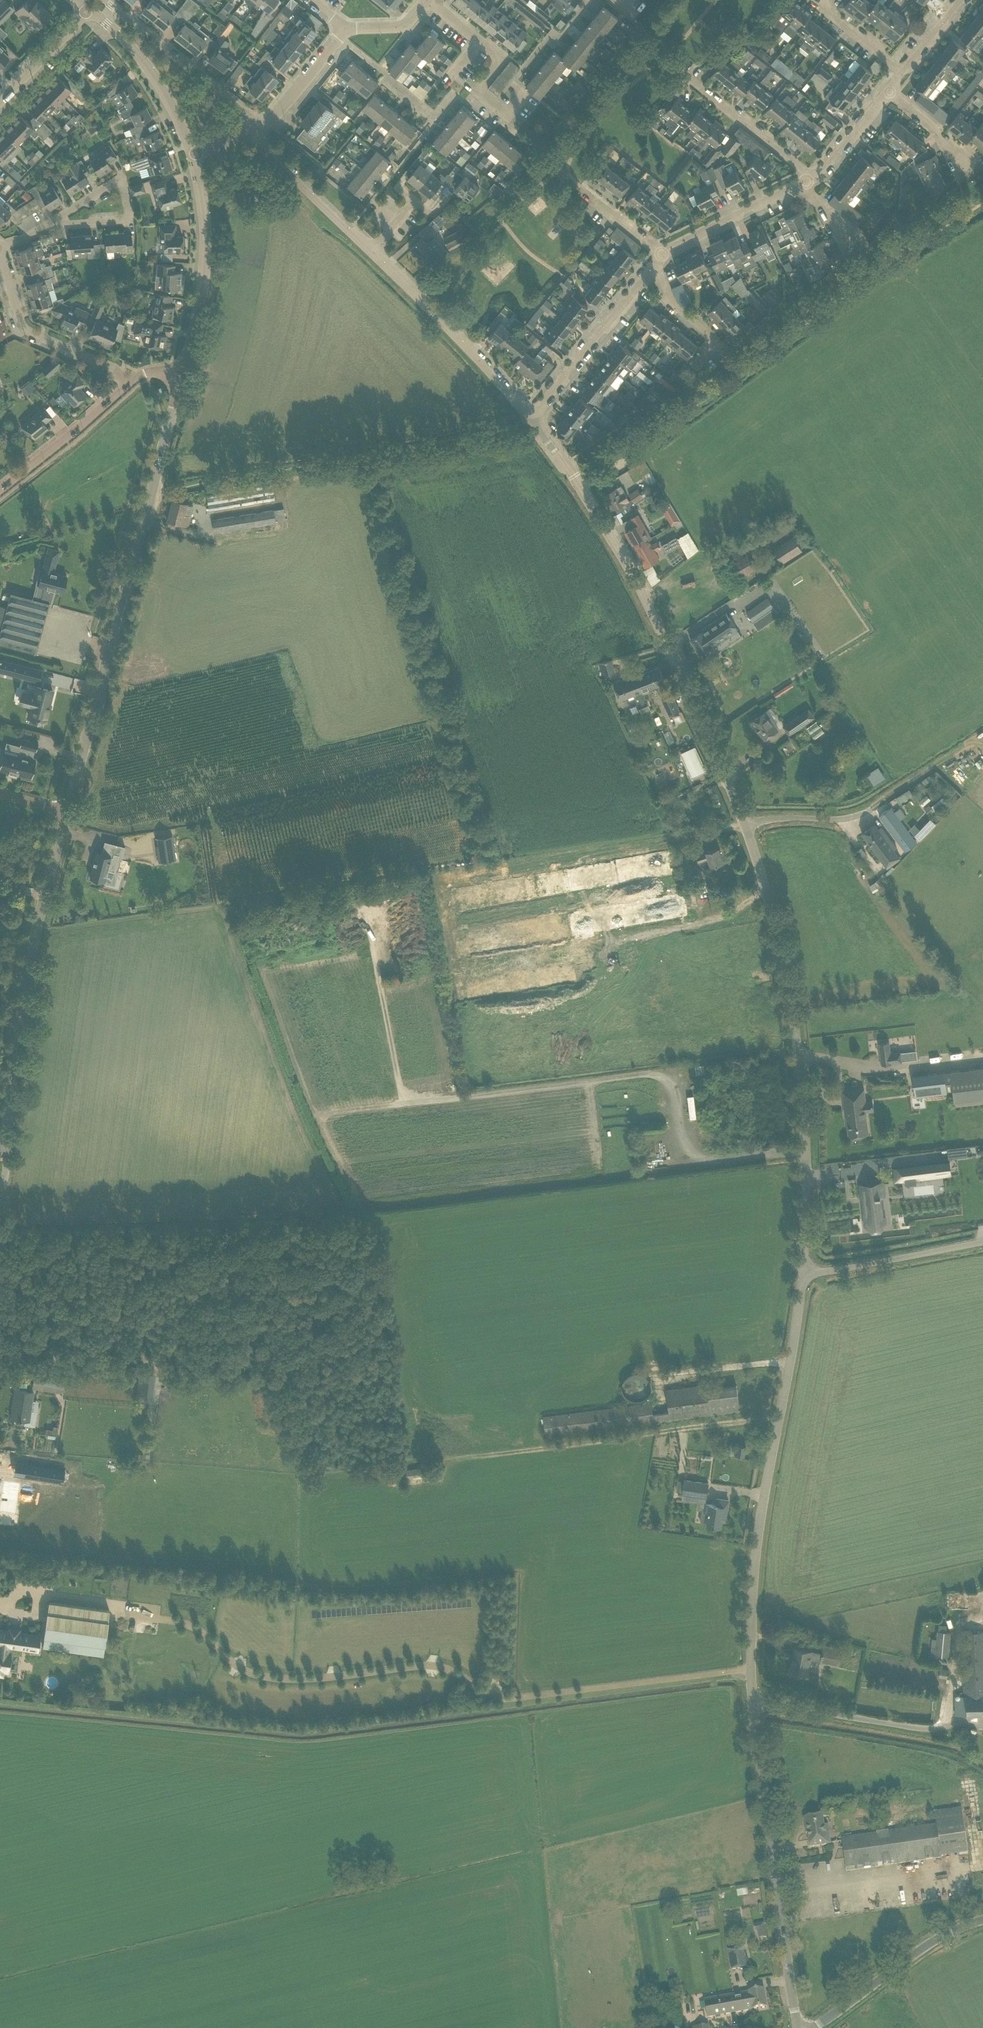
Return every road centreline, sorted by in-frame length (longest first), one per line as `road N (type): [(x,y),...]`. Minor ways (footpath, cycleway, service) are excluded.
road 1 (unclassified): [(805,1275),(795,1025),(746,822),(631,570),(529,414)]
road 2 (tertiary): [(67,812),(175,404),(172,375)]
road 3 (unclassified): [(750,1701),(755,1568),(805,1275)]
road 4 (track): [(779,1418),(385,1469)]
road 5 (track): [(532,421),(153,486)]
road 6 (unclassified): [(799,2027),(750,1701)]
road 7 (tertiary): [(172,375),(187,359),(207,248),(192,153)]
road 8 (unclassified): [(529,414),(373,250)]
road 9 (tertiary): [(20,1016),(67,812)]
road 10 (residential): [(529,92),(507,116),(479,93),(506,60),(431,0)]
road 11 (unclassified): [(810,2027),(926,1944),(982,1918)]
road 12 (residential): [(104,0),(265,125)]
road 13 (residential): [(129,386),(115,368),(23,327),(0,258)]
road 14 (track): [(405,1104),(368,912)]
road 15 (unclassified): [(529,414),(652,268)]
road 16 (tertiary): [(192,153),(151,70),(87,8)]
road 17 (residential): [(805,1275),(982,1243)]
road 18 (residential): [(750,1701),(926,1730)]
road 19 (residential): [(812,176),(682,73)]
road 20 (residential): [(0,490),(129,386)]
road 21 (unclassified): [(373,250),(256,136)]
road 22 (unclassified): [(662,255),(797,185)]
road 23 (tertiary): [(0,1161),(20,1016)]
road 24 (unclassified): [(265,125),(346,28)]
road 25 (residential): [(0,99),(87,8)]

